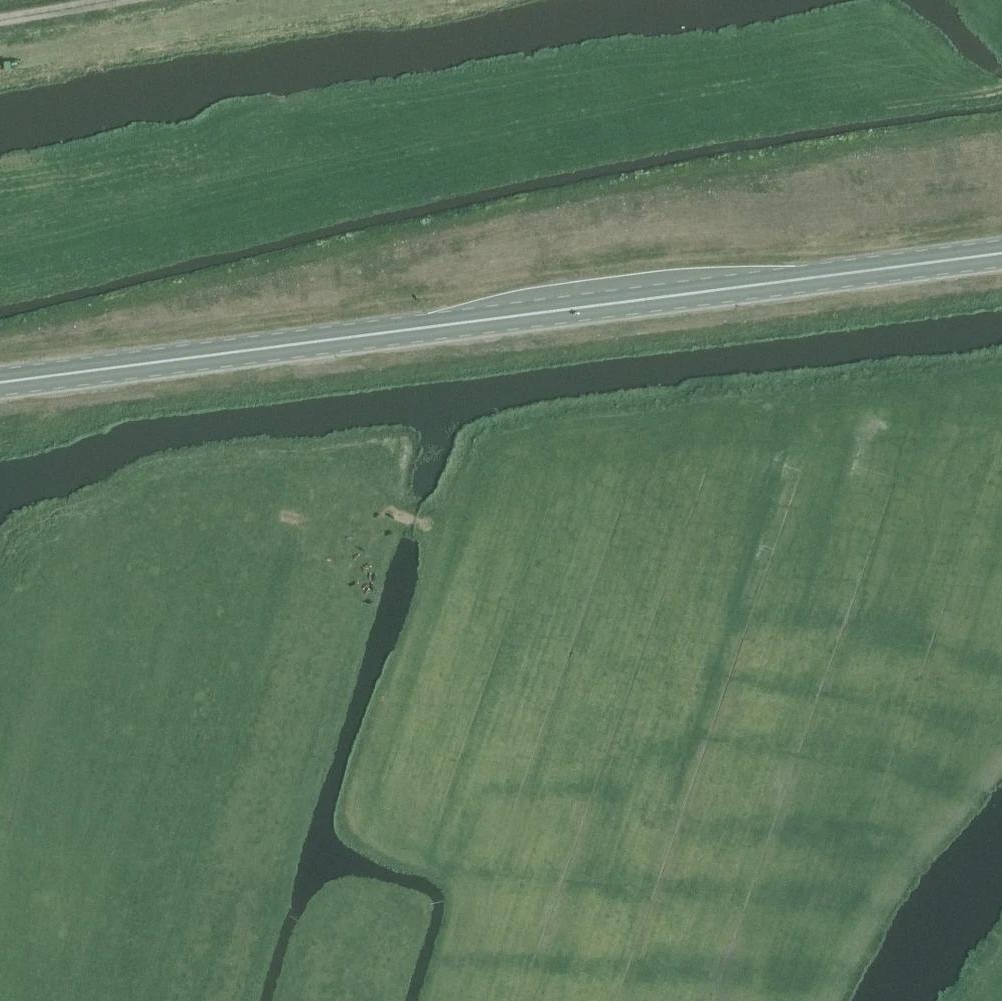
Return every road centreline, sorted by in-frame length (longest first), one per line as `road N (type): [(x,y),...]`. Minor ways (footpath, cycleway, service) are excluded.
road 1 (primary): [(1001,254),(0,382)]
road 2 (track): [(123,0),(0,22)]

